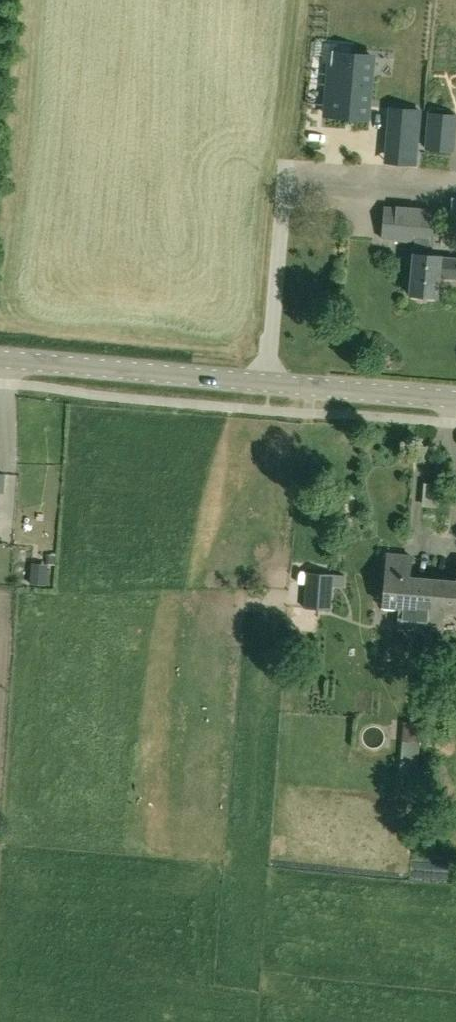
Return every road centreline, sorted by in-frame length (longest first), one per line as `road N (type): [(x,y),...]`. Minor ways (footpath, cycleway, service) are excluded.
road 1 (tertiary): [(0,358),(455,399)]

